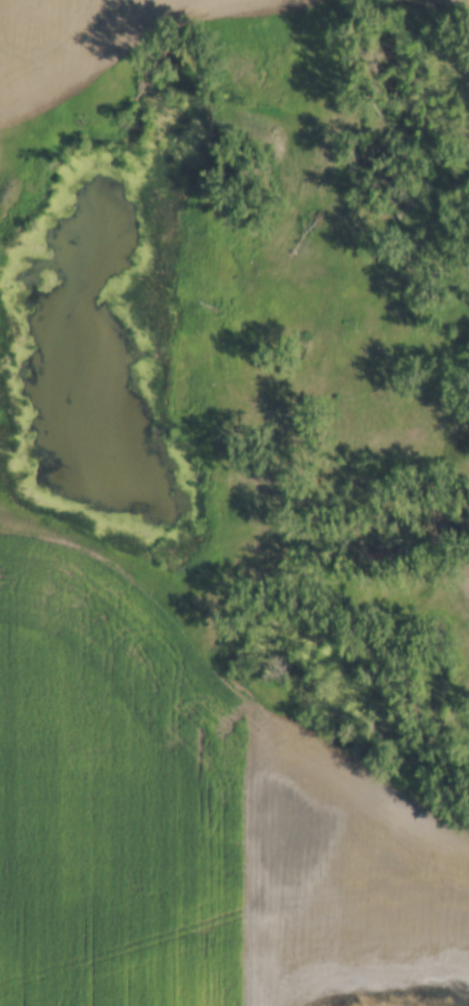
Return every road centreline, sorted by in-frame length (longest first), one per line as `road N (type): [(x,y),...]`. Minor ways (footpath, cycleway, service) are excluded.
road 1 (track): [(0,525),(109,565),(175,630),(184,653),(104,753),(18,905),(14,1005)]

